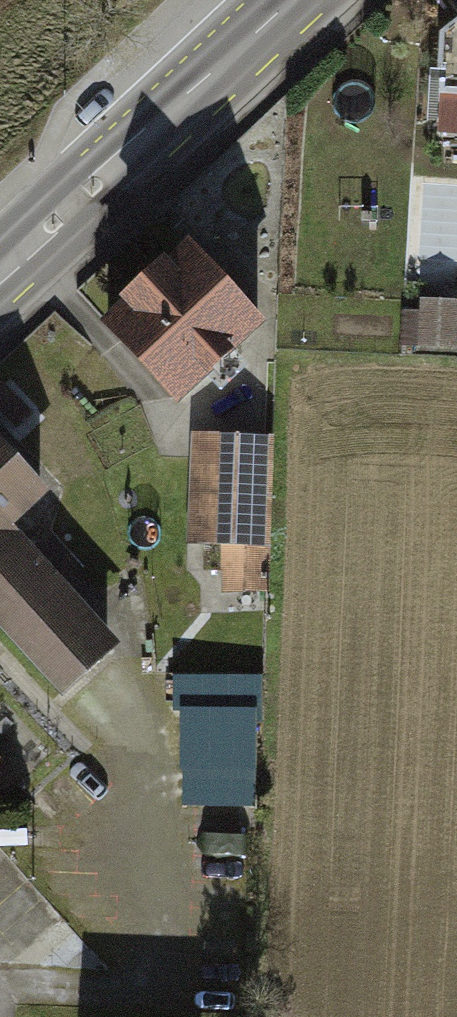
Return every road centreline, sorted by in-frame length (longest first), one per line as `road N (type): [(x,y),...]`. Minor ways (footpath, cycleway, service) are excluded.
road 1 (primary): [(296,0),(0,276)]

